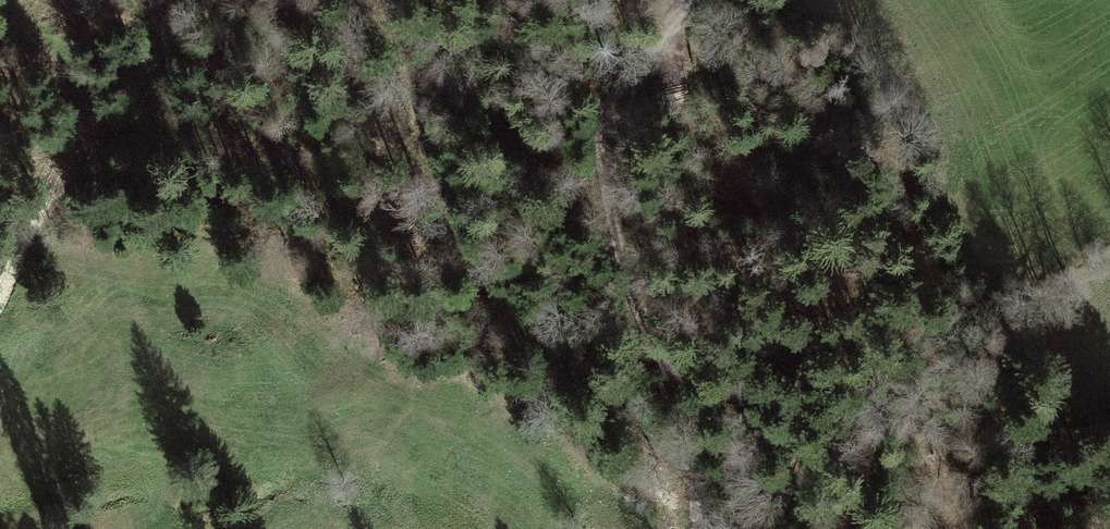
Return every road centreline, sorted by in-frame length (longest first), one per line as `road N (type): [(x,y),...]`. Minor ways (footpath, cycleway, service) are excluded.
road 1 (track): [(707,528),(703,499),(686,471),(484,294),(385,0)]
road 2 (unclassified): [(690,0),(613,97),(607,186),(654,343),(744,479),(750,528)]
road 3 (track): [(28,0),(90,146),(76,191),(0,301)]

